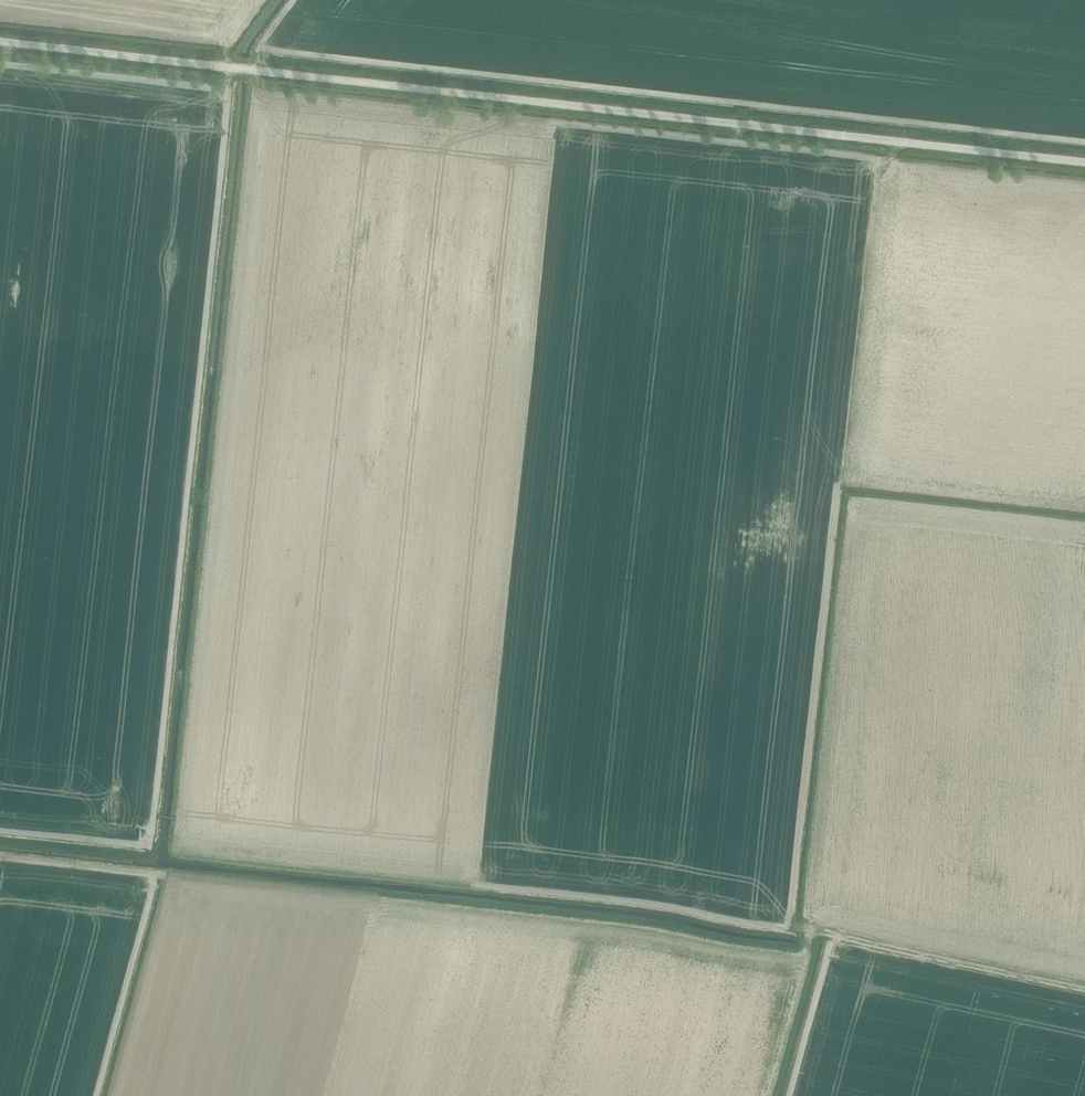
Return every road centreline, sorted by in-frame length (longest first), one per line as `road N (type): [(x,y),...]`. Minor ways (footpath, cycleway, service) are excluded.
road 1 (unclassified): [(1084,161),(0,41)]

